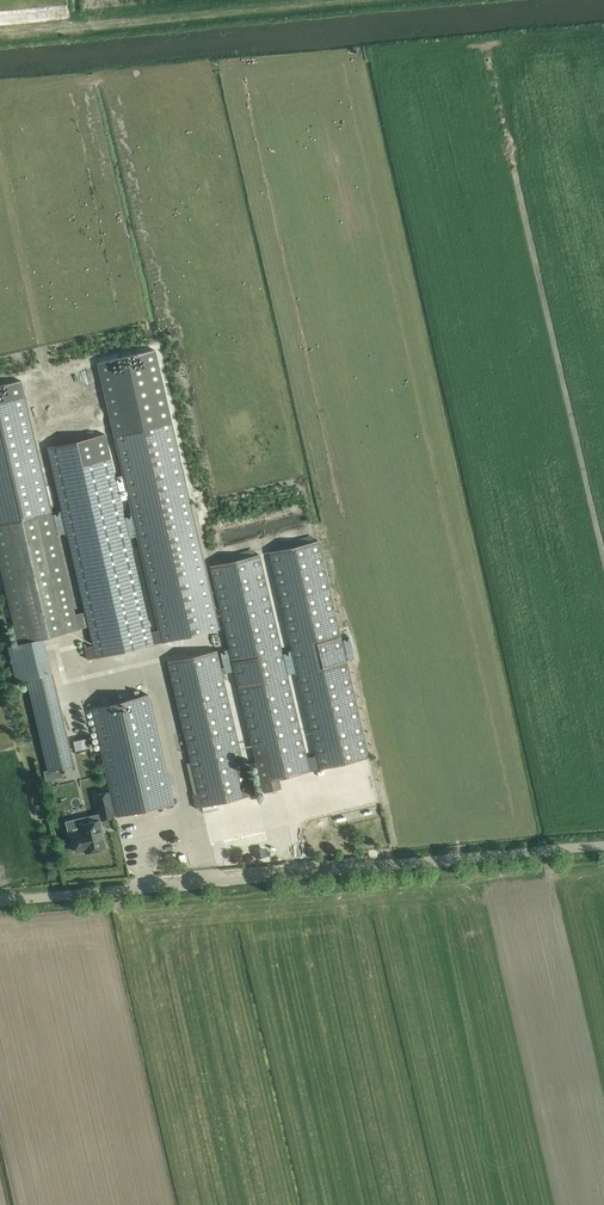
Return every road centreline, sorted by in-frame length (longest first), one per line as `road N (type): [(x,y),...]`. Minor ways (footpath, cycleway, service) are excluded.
road 1 (unclassified): [(0,901),(603,846)]
road 2 (unclassified): [(603,556),(490,63)]

